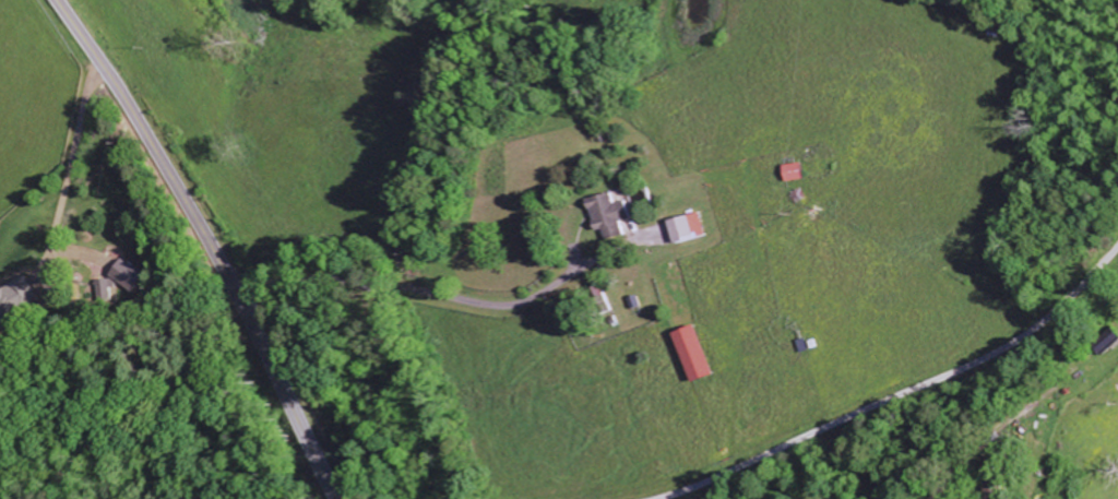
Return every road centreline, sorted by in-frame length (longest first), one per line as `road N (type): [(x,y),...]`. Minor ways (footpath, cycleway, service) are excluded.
road 1 (primary): [(331,498),(174,187),(62,0)]
road 2 (residential): [(365,289),(385,310),(476,498)]
road 3 (residential): [(230,295),(313,274),(365,289)]

